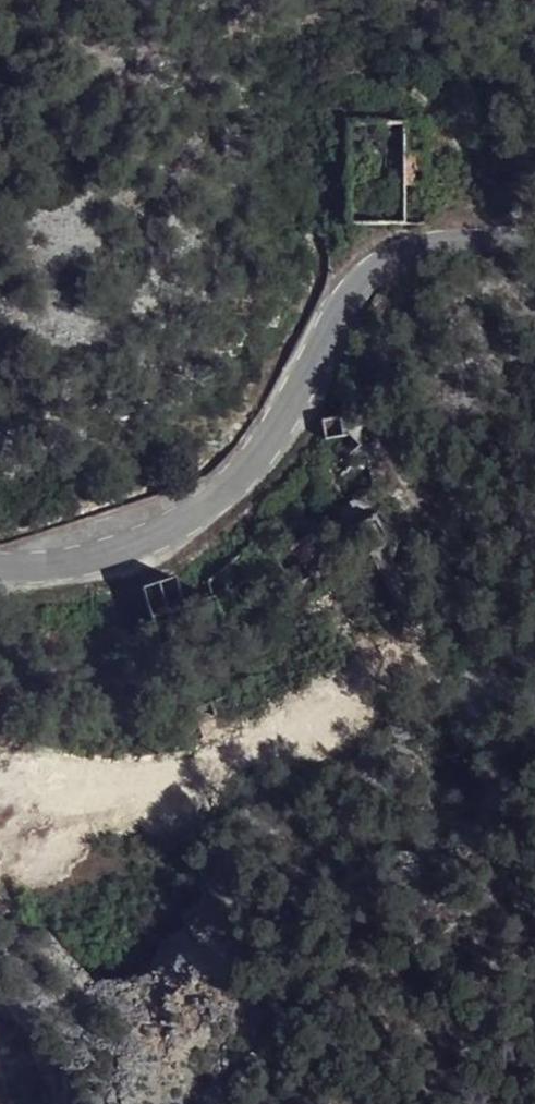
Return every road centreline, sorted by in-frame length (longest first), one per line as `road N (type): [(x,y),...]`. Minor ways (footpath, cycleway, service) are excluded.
road 1 (tertiary): [(0,560),(139,542),(240,483),(264,452),(341,307),(397,252),(534,246)]

